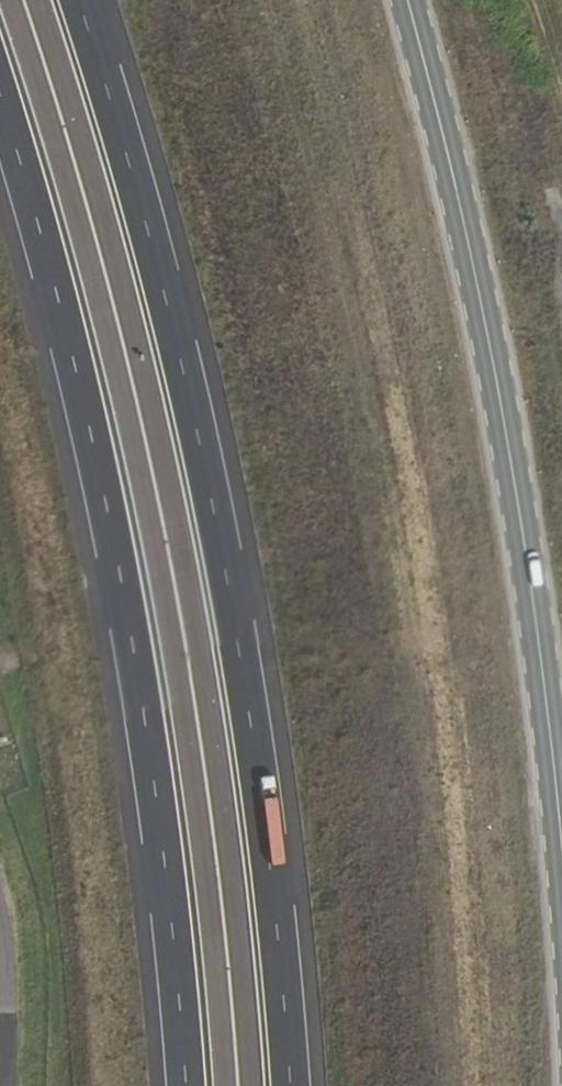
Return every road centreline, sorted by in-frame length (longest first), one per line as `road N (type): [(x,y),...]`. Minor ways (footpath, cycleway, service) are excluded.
road 1 (trunk): [(292,1085),(231,589),(86,0)]
road 2 (trunk): [(0,103),(41,228),(127,618),(163,847),(186,1085)]
road 3 (secondary): [(561,836),(493,359),(410,0)]

